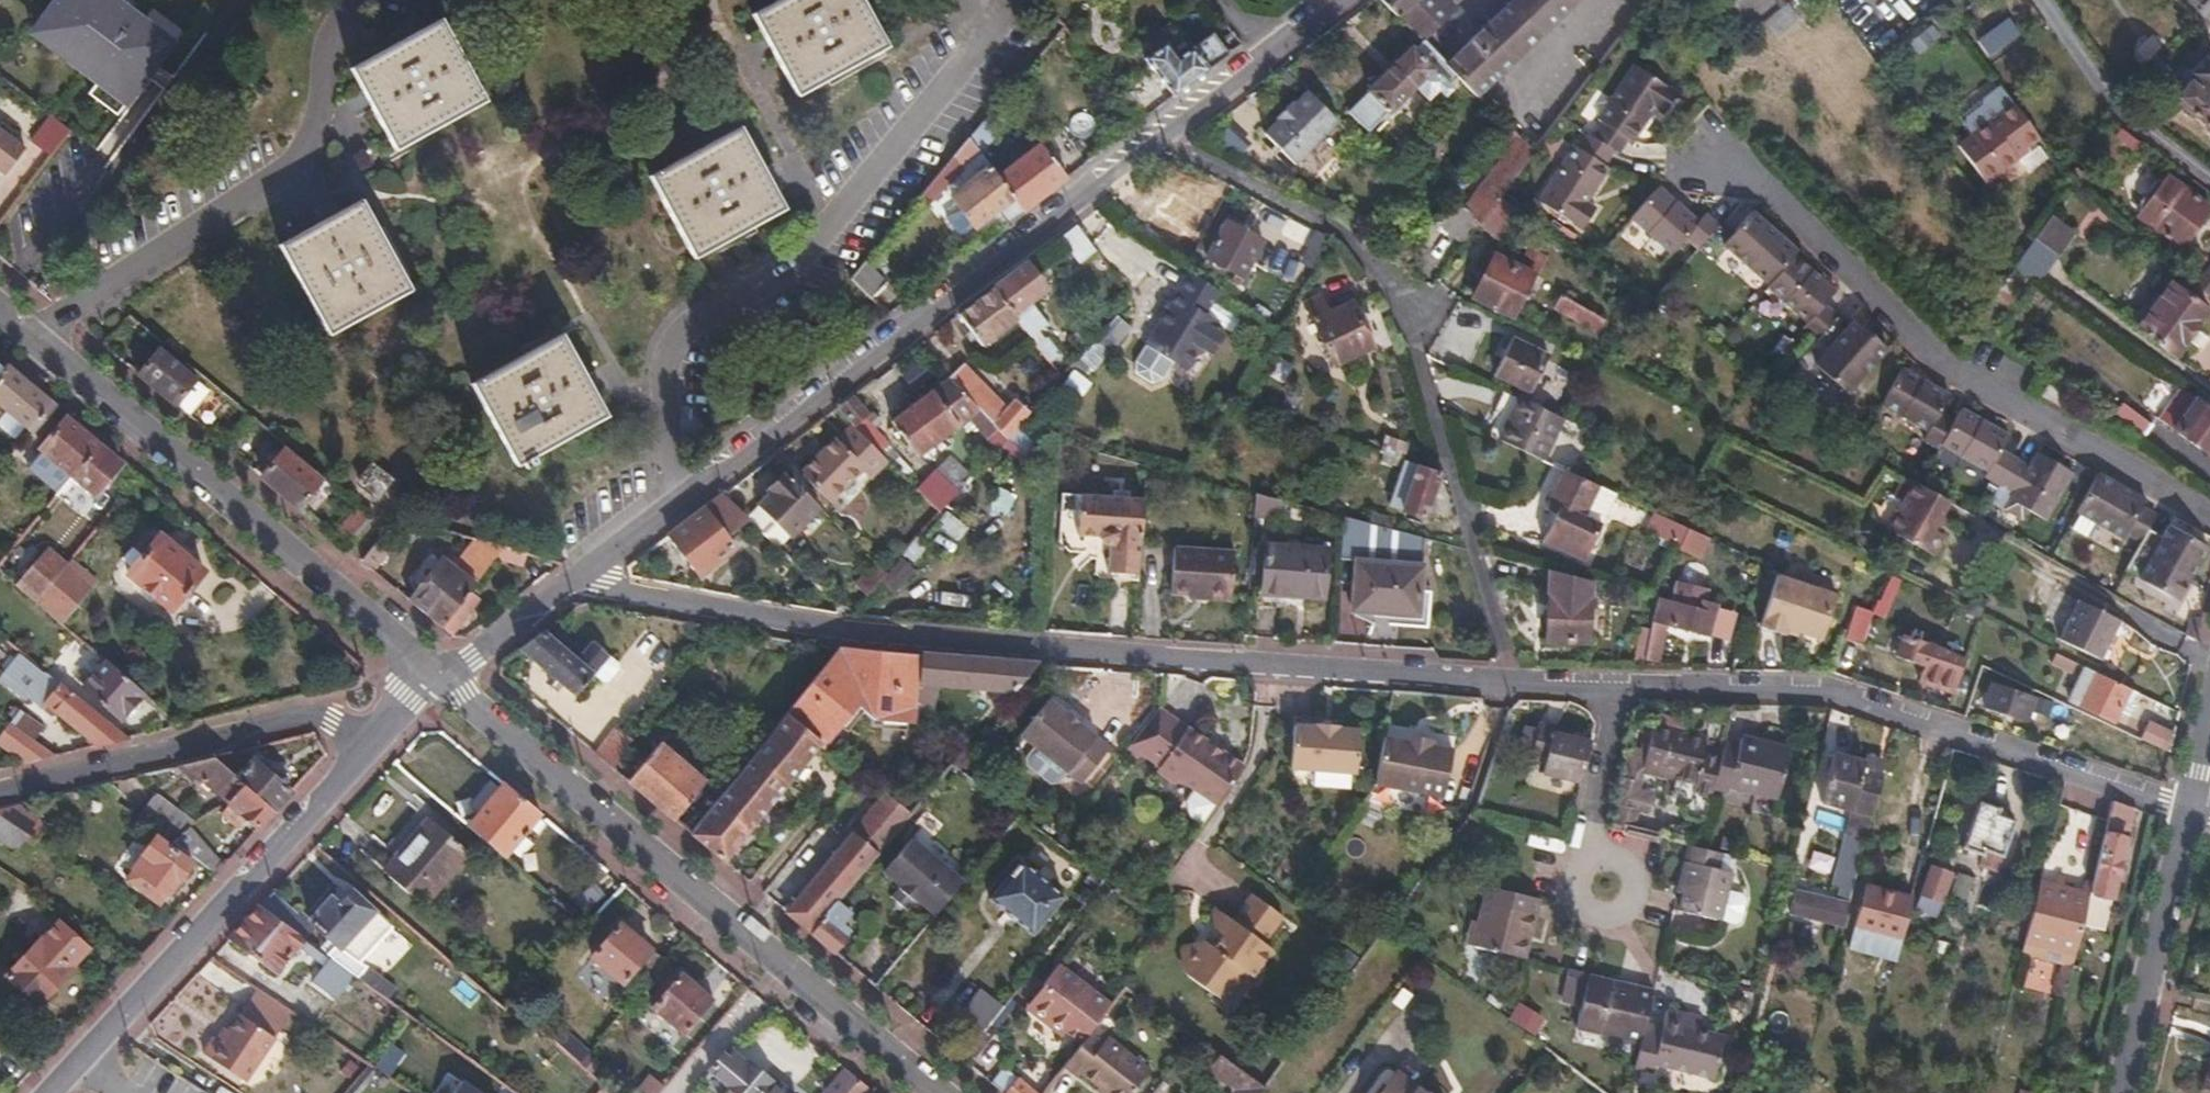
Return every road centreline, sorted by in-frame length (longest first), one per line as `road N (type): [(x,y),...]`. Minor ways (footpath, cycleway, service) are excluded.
road 1 (residential): [(580,577),(659,602),(855,634),(1625,685),(1830,689),(2193,804)]
road 2 (residential): [(580,577),(1260,57)]
road 3 (unclassified): [(443,681),(968,1092)]
road 4 (unclassified): [(0,306),(443,681)]
road 5 (unclassified): [(58,1092),(379,749)]
road 6 (residential): [(0,790),(294,718),(379,749)]
road 7 (residential): [(2123,1092),(2193,804)]
road 8 (residential): [(443,681),(580,577)]

